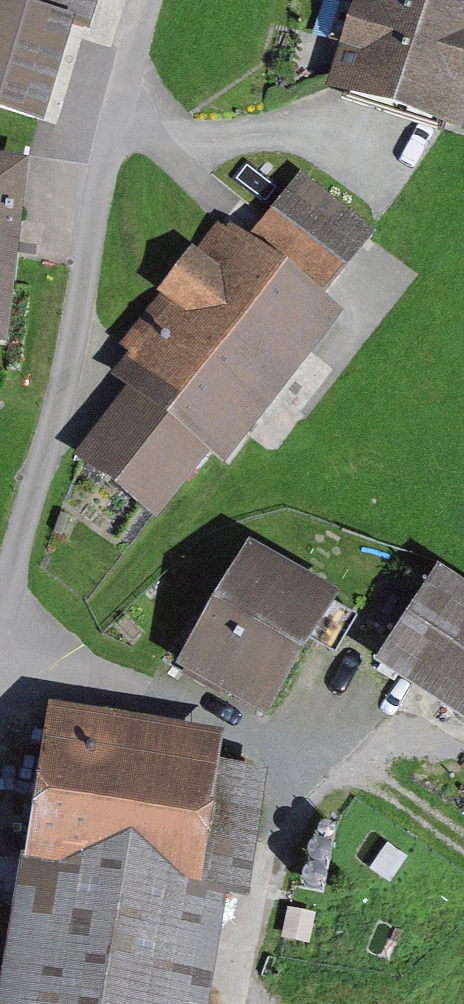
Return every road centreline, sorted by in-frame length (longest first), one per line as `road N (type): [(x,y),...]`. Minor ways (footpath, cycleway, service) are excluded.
road 1 (track): [(0,625),(56,437),(98,195),(146,0)]
road 2 (track): [(463,847),(373,787),(0,634)]
road 3 (track): [(406,175),(346,148),(296,137),(215,145),(112,141)]

